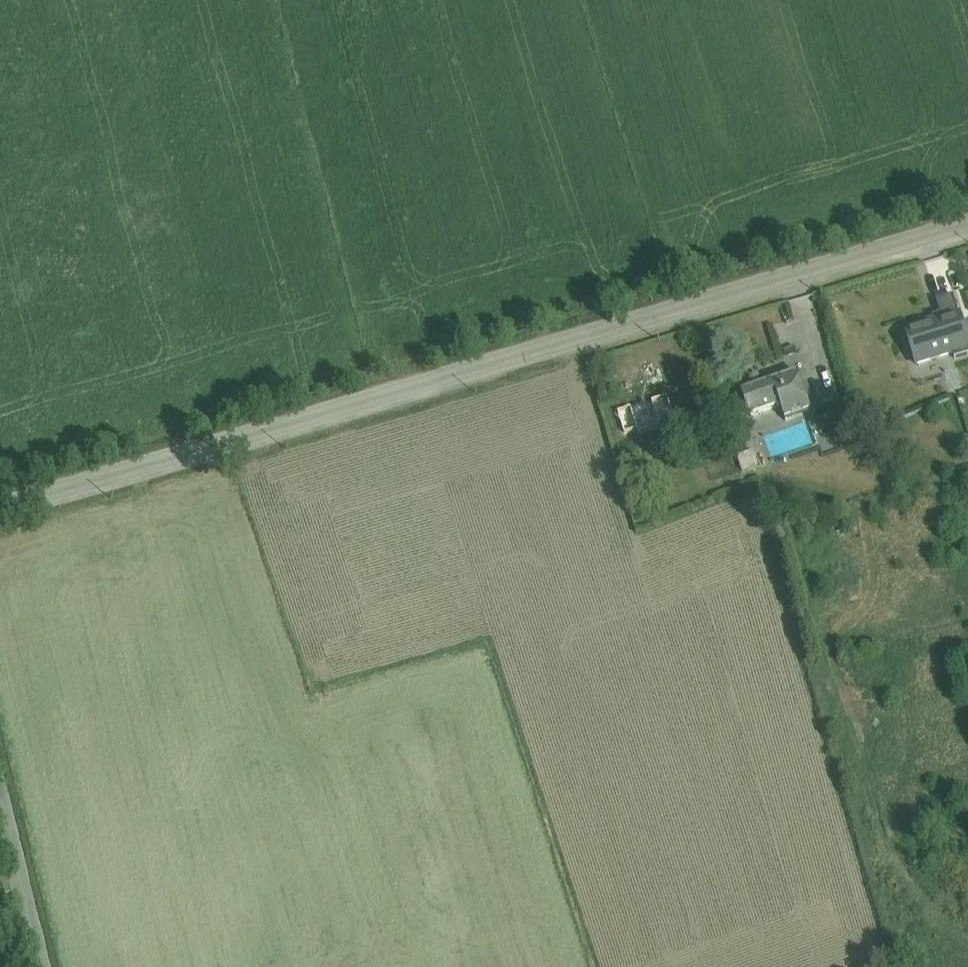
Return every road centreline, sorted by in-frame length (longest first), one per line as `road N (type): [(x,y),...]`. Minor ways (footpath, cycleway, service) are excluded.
road 1 (tertiary): [(967,229),(0,512)]
road 2 (unclassified): [(34,966),(0,828)]

